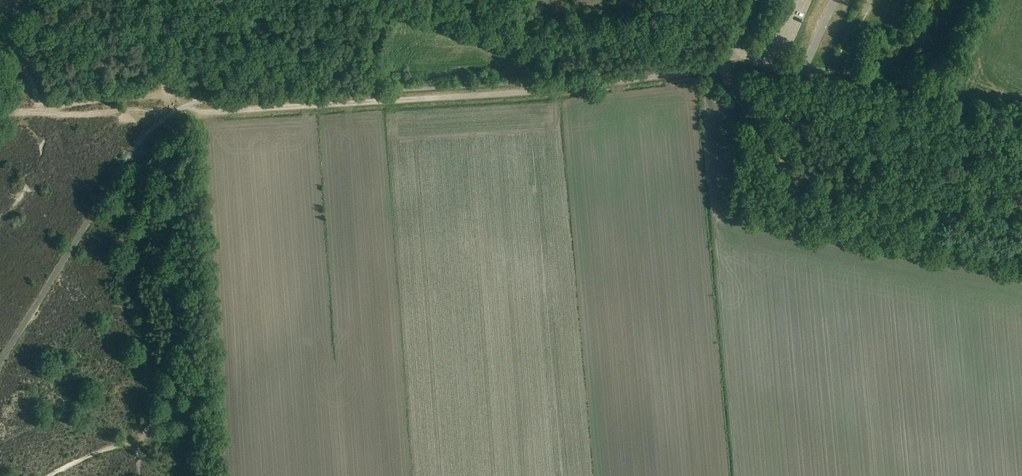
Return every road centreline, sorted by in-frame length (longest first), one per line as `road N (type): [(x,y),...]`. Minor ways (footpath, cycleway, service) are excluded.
road 1 (track): [(722,65),(525,91),(214,112),(184,106)]
road 2 (track): [(722,65),(801,184),(1021,217)]

